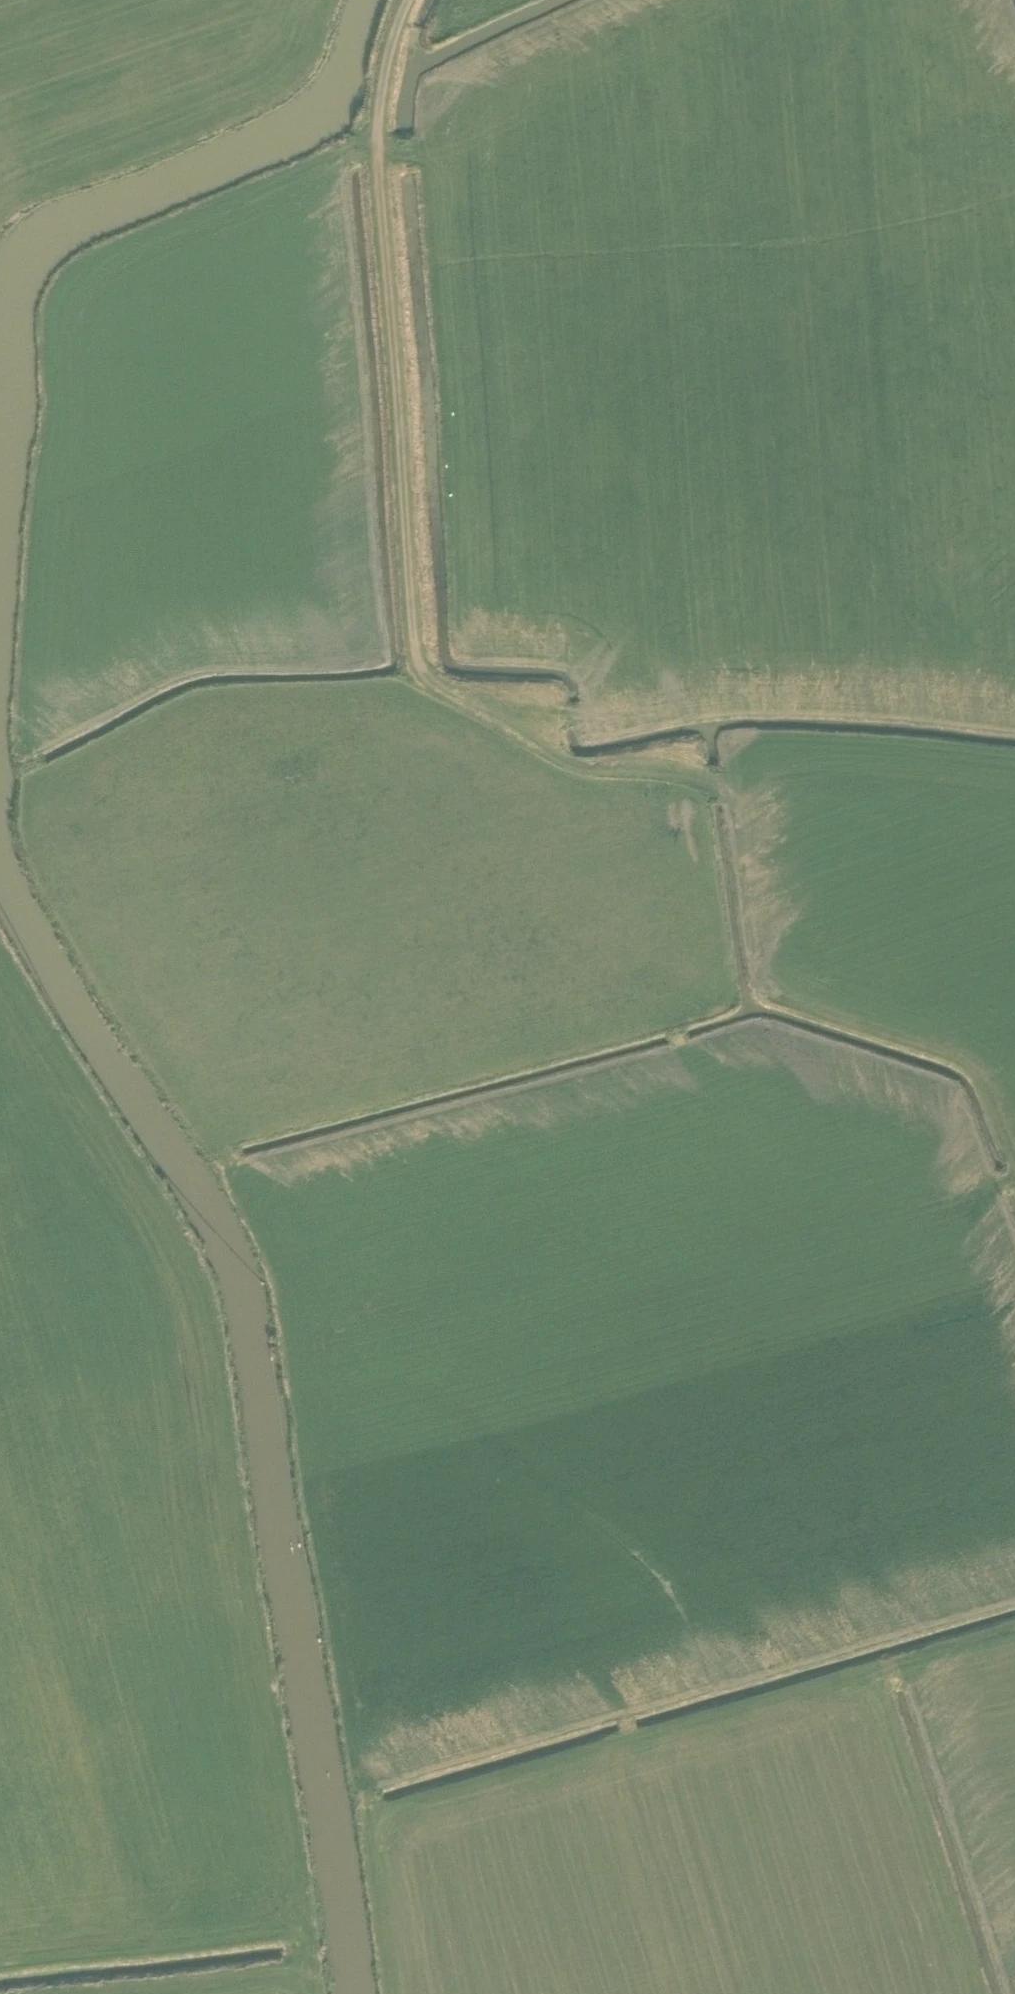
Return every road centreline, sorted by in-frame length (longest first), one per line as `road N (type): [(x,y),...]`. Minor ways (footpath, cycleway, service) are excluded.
road 1 (track): [(1014,1164),(974,1067),(803,1012),(753,987),(731,799),(655,771),(592,774),(554,758),(492,707),(436,691),(414,671),(387,313),(385,103),(397,28),(413,0)]

